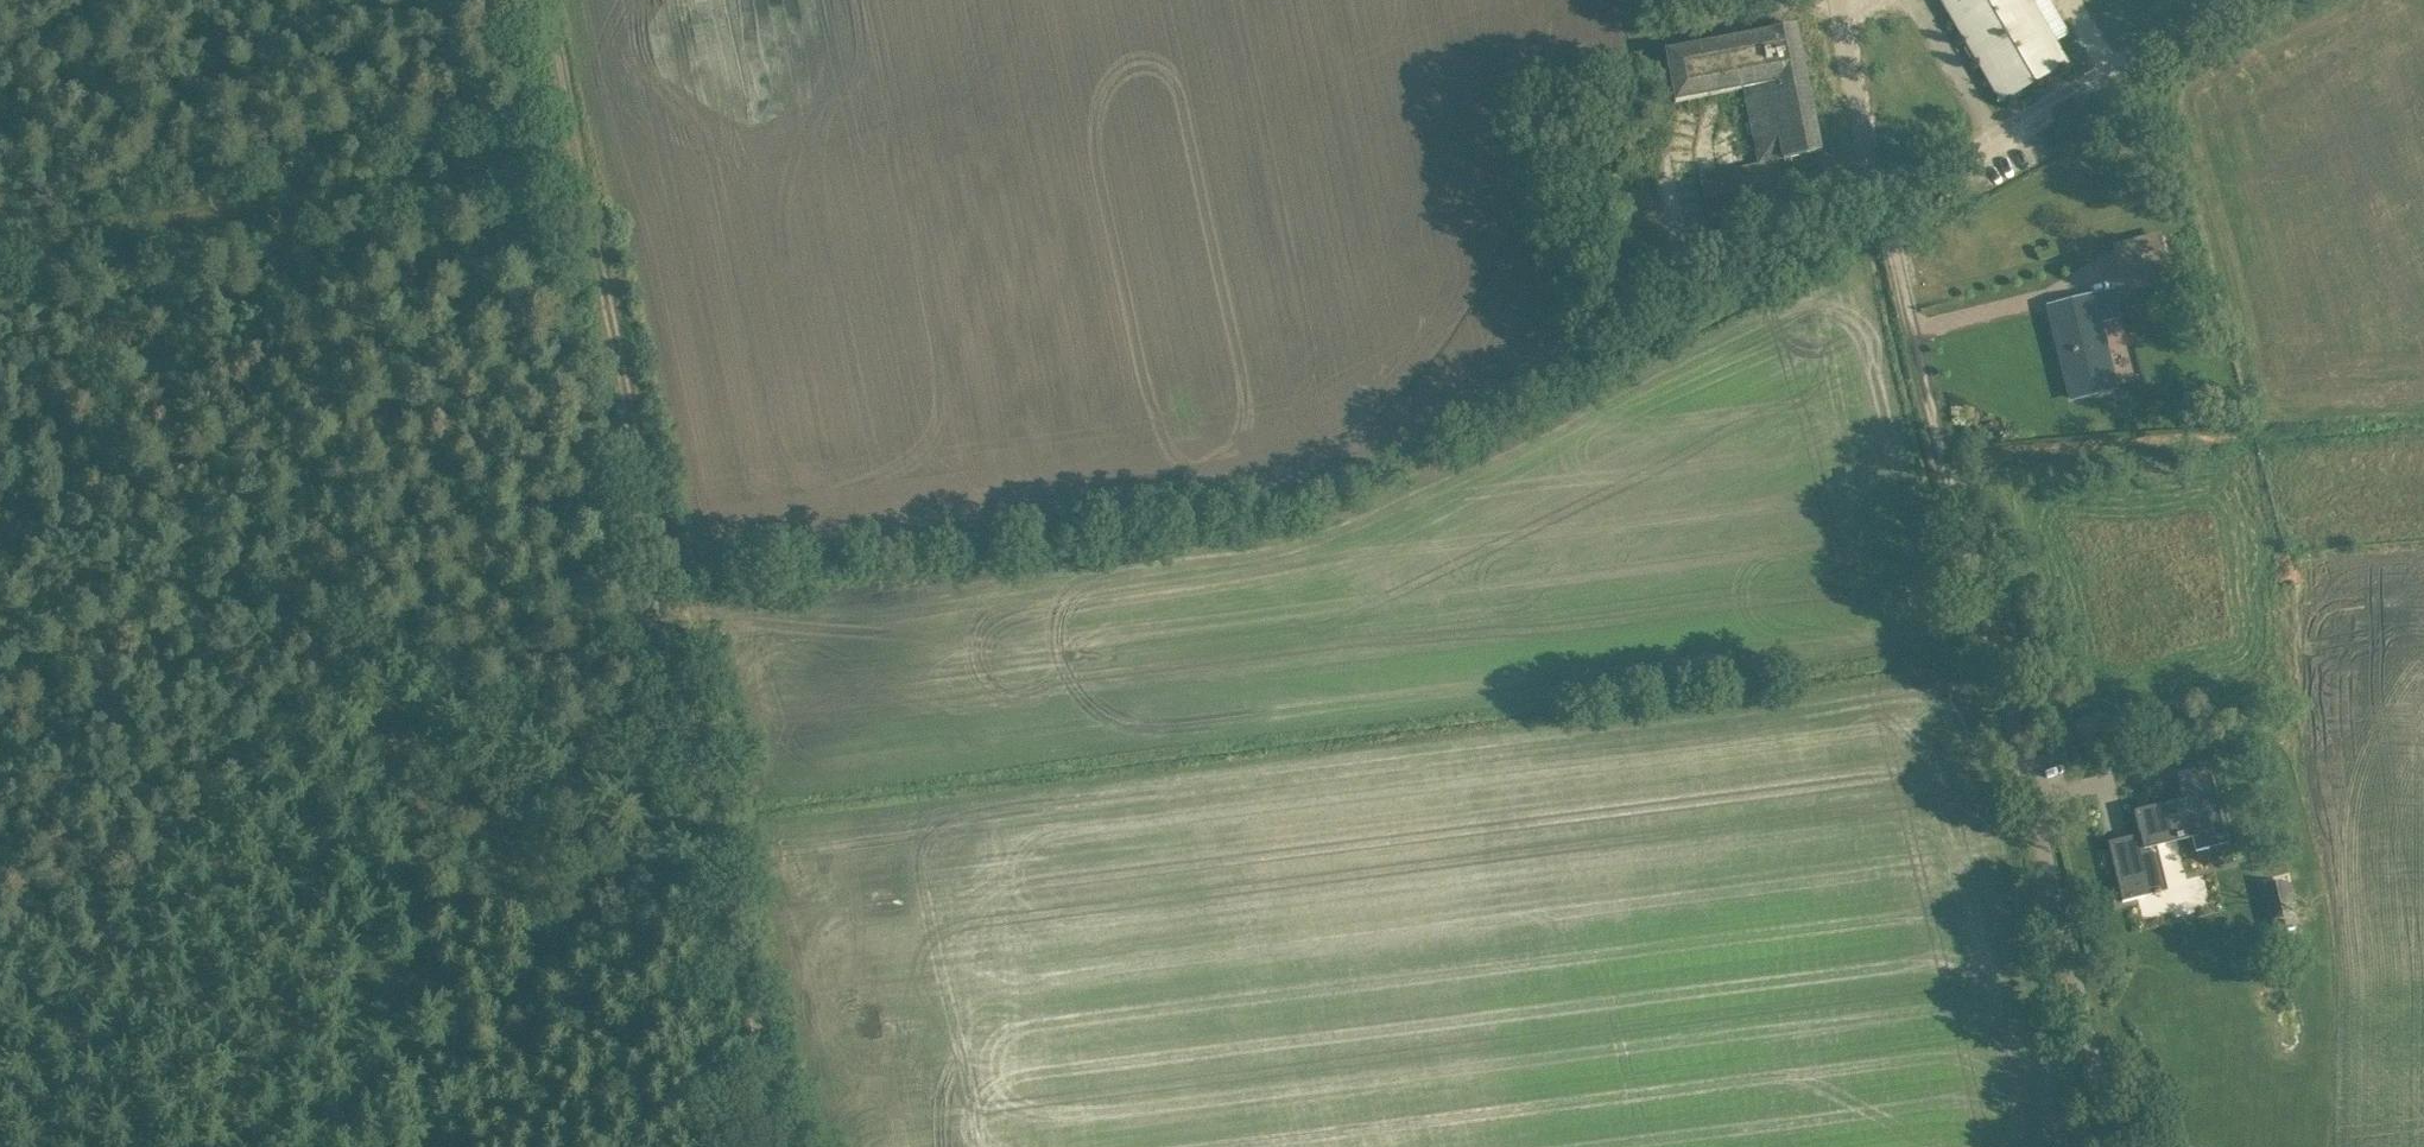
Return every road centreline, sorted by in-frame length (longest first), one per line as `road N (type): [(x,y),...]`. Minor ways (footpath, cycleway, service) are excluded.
road 1 (unclassified): [(2114,1146),(1881,191)]
road 2 (track): [(721,862),(542,0)]
road 3 (track): [(0,234),(572,140)]
road 4 (track): [(785,1146),(721,862)]

